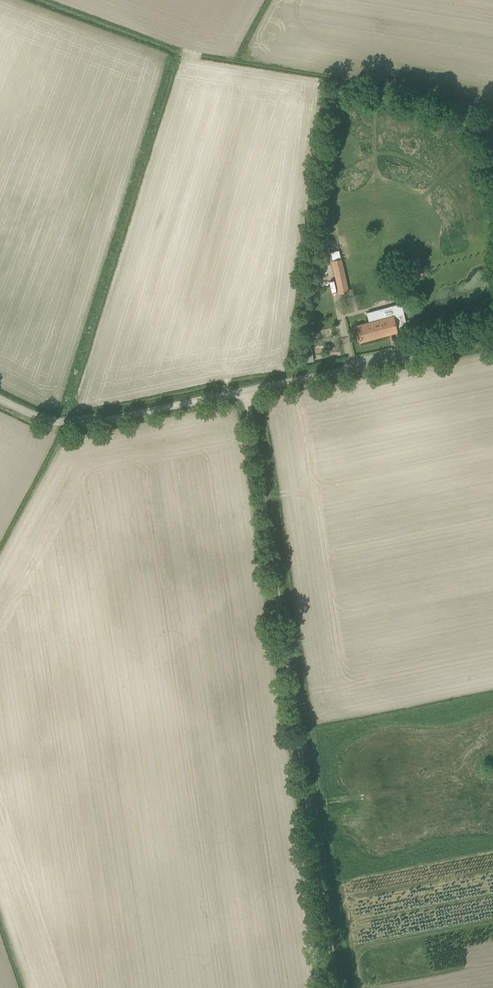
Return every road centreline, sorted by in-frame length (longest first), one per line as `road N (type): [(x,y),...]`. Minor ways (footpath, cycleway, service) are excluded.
road 1 (unclassified): [(337,987),(246,390)]
road 2 (unclassified): [(246,390),(85,422),(42,415),(0,394)]
road 3 (unclassified): [(246,390),(492,340)]

